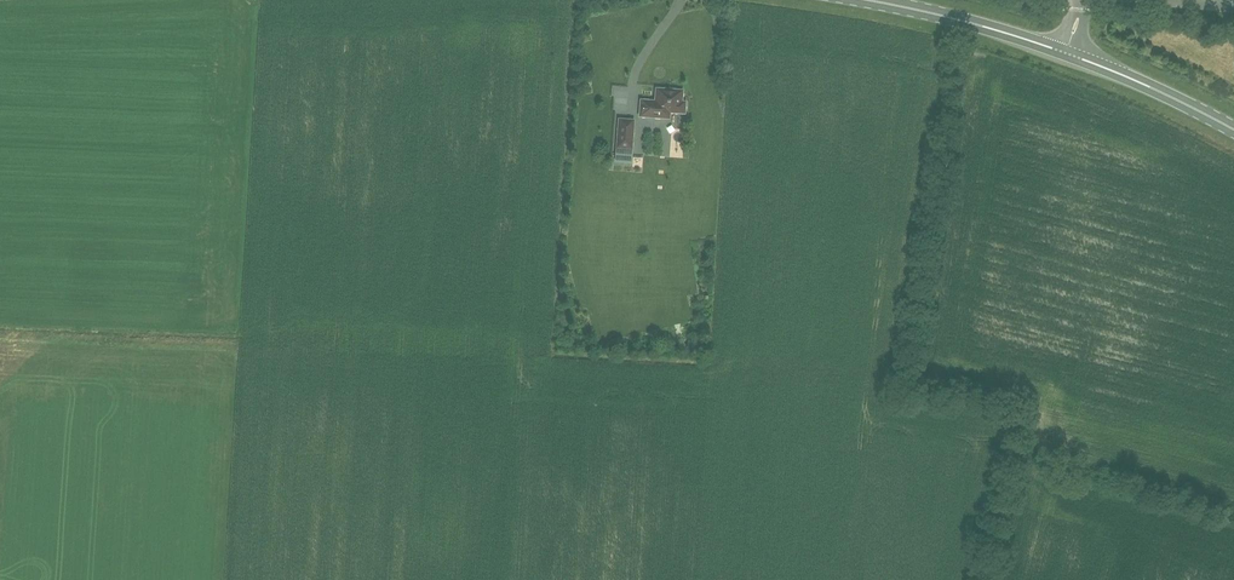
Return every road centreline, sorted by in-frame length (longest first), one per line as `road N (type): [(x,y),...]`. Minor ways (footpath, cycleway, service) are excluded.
road 1 (primary): [(1067,53),(867,0)]
road 2 (primary): [(1233,130),(1067,53)]

